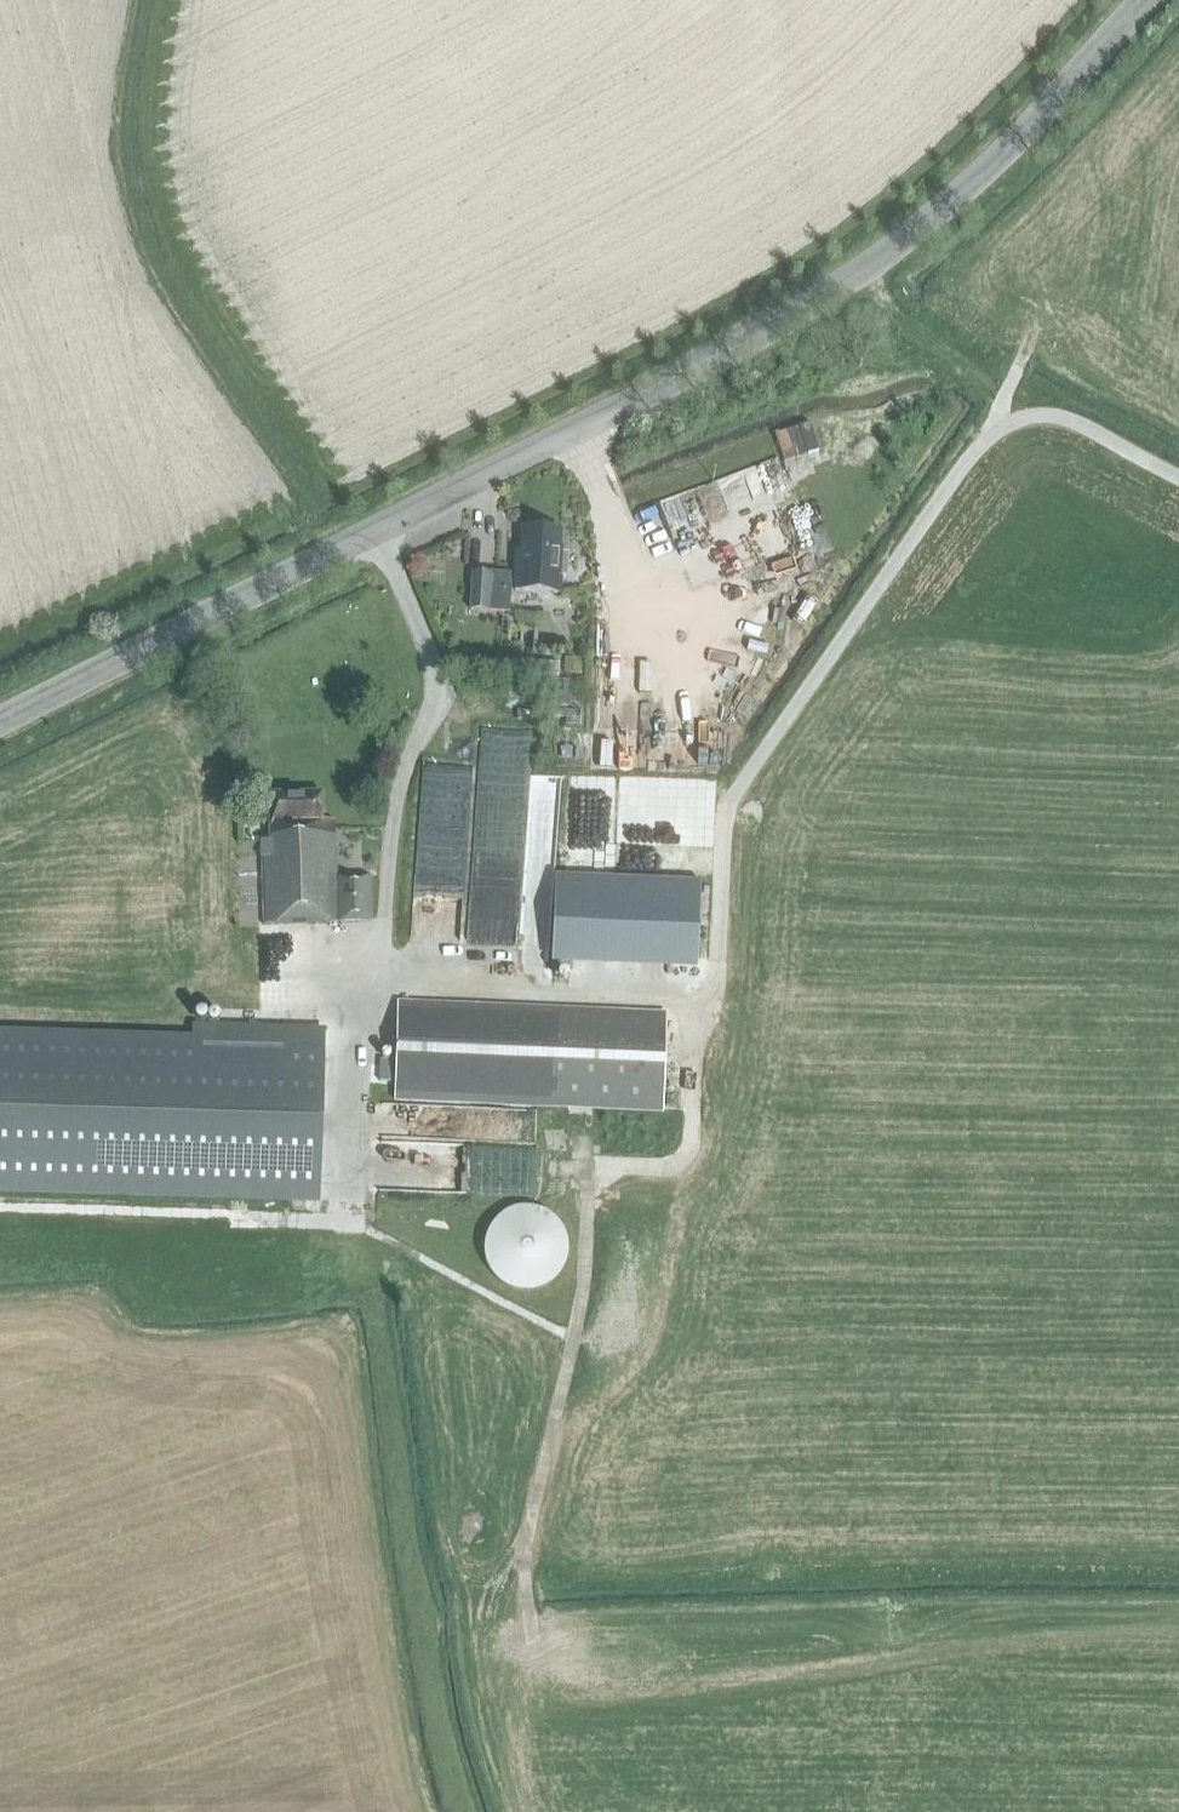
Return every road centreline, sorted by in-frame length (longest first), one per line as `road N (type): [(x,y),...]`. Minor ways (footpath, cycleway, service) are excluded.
road 1 (tertiary): [(0,720),(809,306),(898,249),(974,184),(1150,0)]

